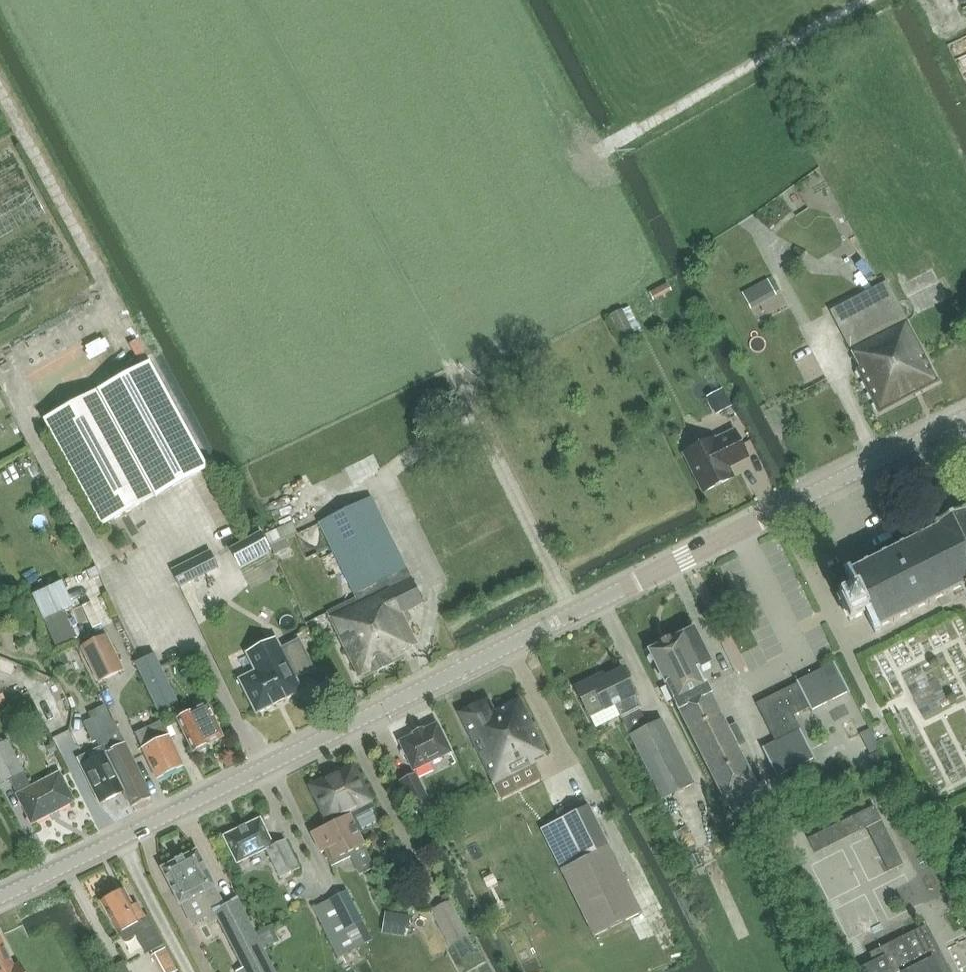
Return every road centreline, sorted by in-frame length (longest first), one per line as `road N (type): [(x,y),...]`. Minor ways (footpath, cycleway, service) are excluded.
road 1 (tertiary): [(0,900),(965,430)]
road 2 (track): [(267,774),(192,620),(172,595),(91,546),(31,433),(22,406),(29,384),(94,327),(103,307),(101,284),(0,89)]

